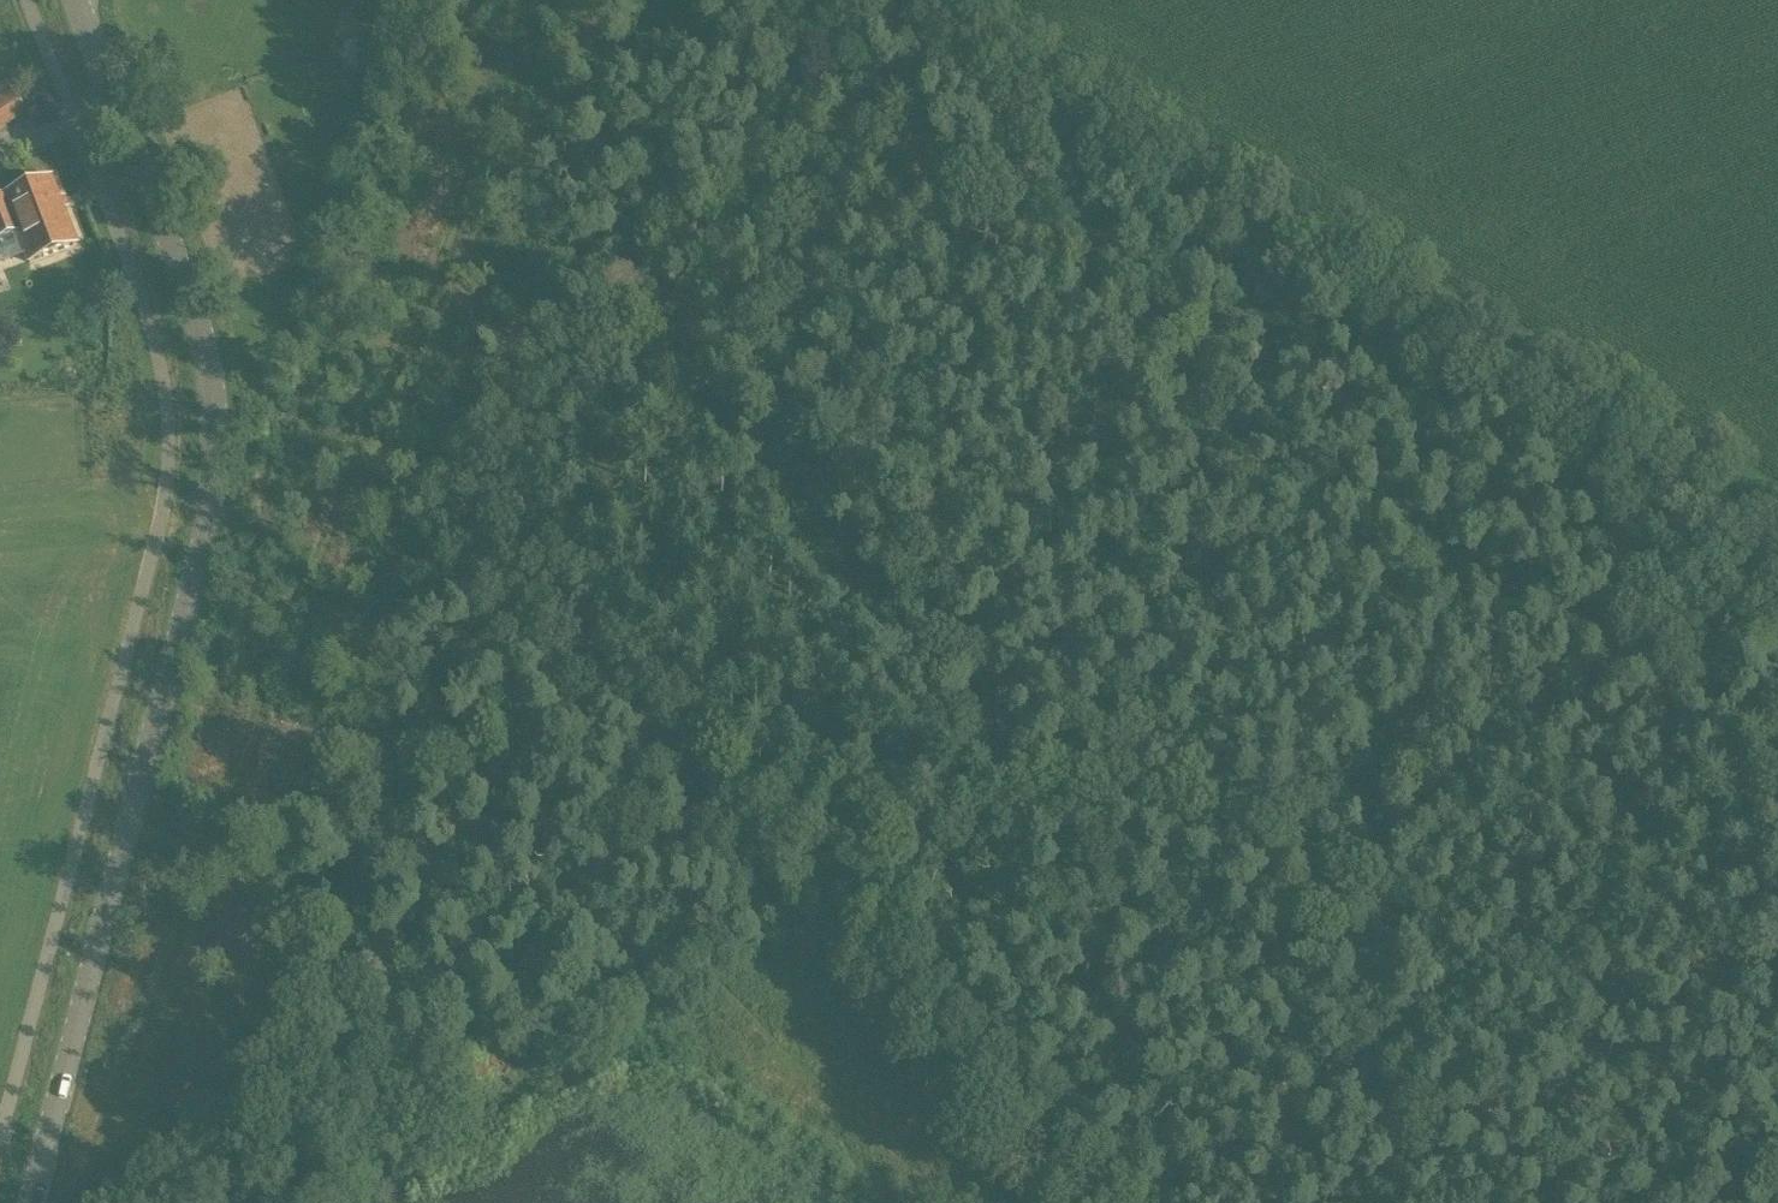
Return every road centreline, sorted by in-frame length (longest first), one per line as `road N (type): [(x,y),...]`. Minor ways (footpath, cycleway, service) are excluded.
road 1 (tertiary): [(31,1202),(199,548),(214,431),(202,334),(77,0)]

